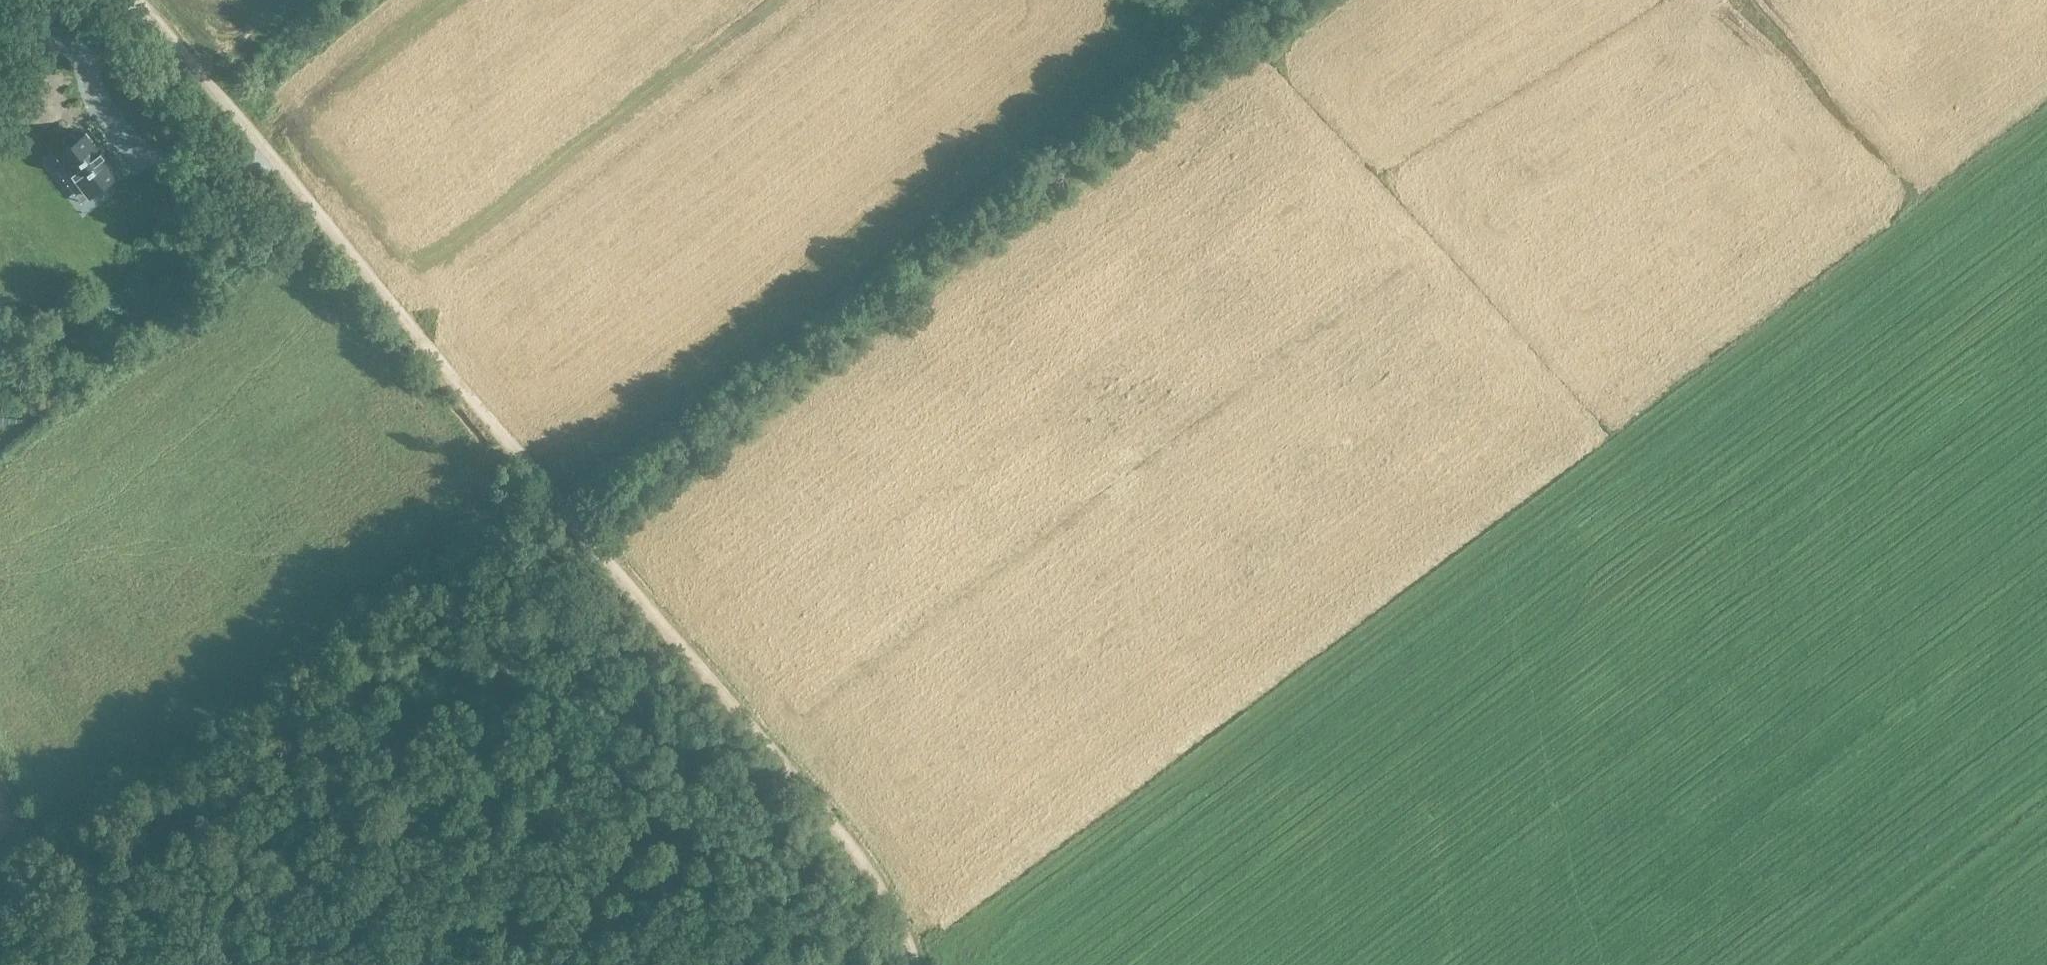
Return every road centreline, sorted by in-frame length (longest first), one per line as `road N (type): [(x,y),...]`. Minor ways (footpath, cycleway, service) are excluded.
road 1 (track): [(917,964),(885,897),(828,817),(131,0)]

